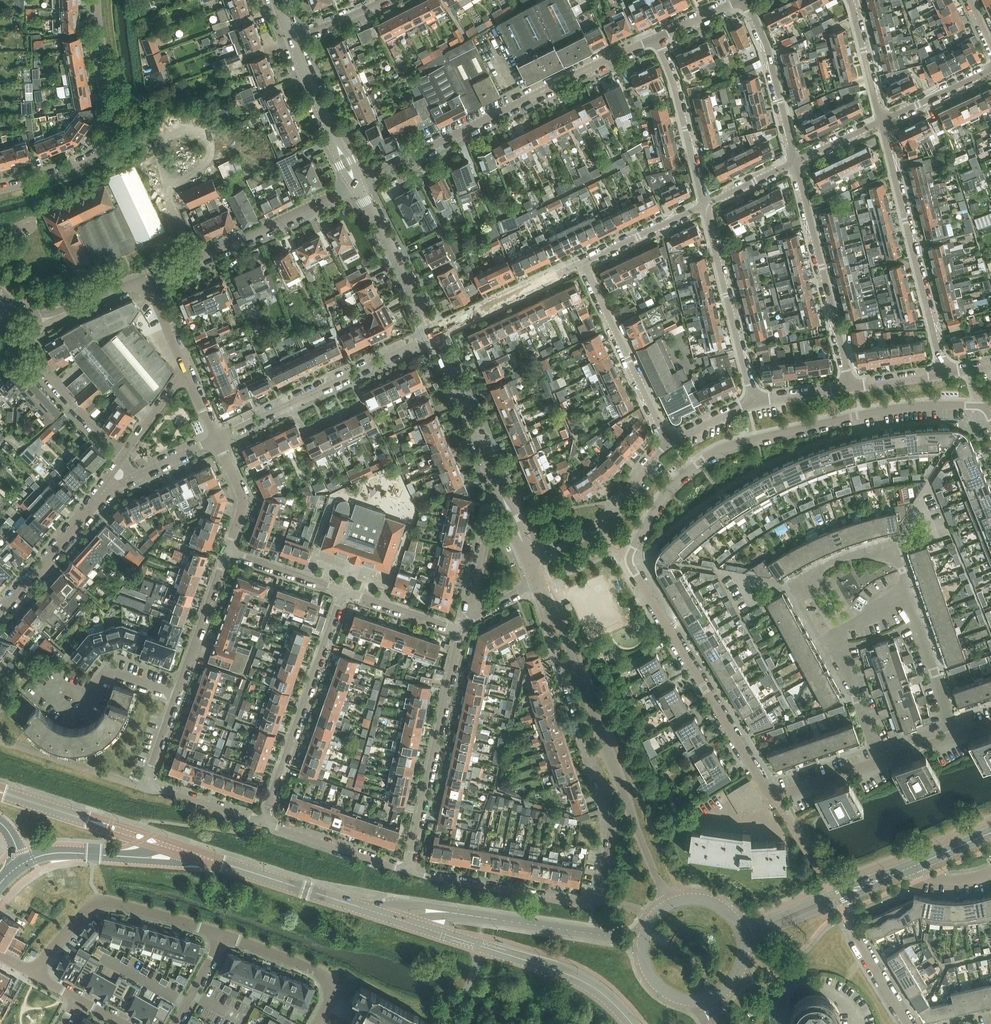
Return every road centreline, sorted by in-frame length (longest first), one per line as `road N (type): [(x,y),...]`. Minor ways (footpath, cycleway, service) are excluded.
road 1 (residential): [(775,795),(635,572),(633,547),(674,485),(732,445),(880,412),(988,408)]
road 2 (residential): [(539,582),(613,834),(600,892),(577,905),(409,871)]
road 3 (residential): [(265,823),(147,785),(228,555)]
road 4 (unclassified): [(671,904),(539,582)]
road 5 (residential): [(357,185),(657,38)]
road 6 (residential): [(98,0),(112,133),(87,162),(0,190)]
road 7 (residential): [(945,372),(883,122)]
road 8 (secondary): [(405,922),(571,977),(602,992),(632,1023)]
road 9 (residential): [(461,628),(409,871)]
road 10 (residential): [(265,823),(344,592)]
road 11 (residential): [(218,438),(435,334)]
road 12 (residential): [(794,163),(851,387)]
road 13 (residential): [(150,278),(357,185)]
road 14 (residential): [(754,401),(706,206)]
road 15 (residential): [(667,444),(584,264)]
road 16 (tertiary): [(460,914),(644,942)]
road 17 (residential): [(667,444),(601,528),(531,563)]
road 18 (residential): [(706,206),(657,38)]
road 19 (residential): [(746,0),(794,163)]
road 20 (residential): [(69,931),(91,909),(111,903),(224,935)]
road 21 (unclassified): [(435,334),(357,185)]
road 22 (residential): [(0,613),(108,487)]
road 23 (secondary): [(365,909),(209,859)]
road 24 (residential): [(224,935),(317,969),(335,994),(318,1023)]
road 25 (unclassified): [(357,185),(292,40)]
road 26 (unclassified): [(495,476),(435,334)]
road 27 (tertiary): [(744,943),(883,879)]
road 28 (residential): [(409,871),(265,823)]
road 29 (tertiary): [(883,879),(741,931)]
road 30 (residential): [(584,264),(447,327)]
road 31 (residential): [(956,736),(910,595)]
road 32 (residential): [(804,580),(894,546),(910,595)]
road 33 (residential): [(495,476),(470,616)]
road 34 (secondary): [(133,835),(0,792)]
road 35 (residential): [(882,762),(832,633)]
road 36 (residential): [(706,206),(584,264)]
road 37 (residential): [(883,122),(852,0)]
road 38 (residential): [(228,555),(243,499),(218,438)]
road 39 (residential): [(344,592),(461,628)]
road 40 (residential): [(228,555),(344,592)]
road 41 (residential): [(37,322),(150,278)]
road 42 (residential): [(125,457),(43,369)]

